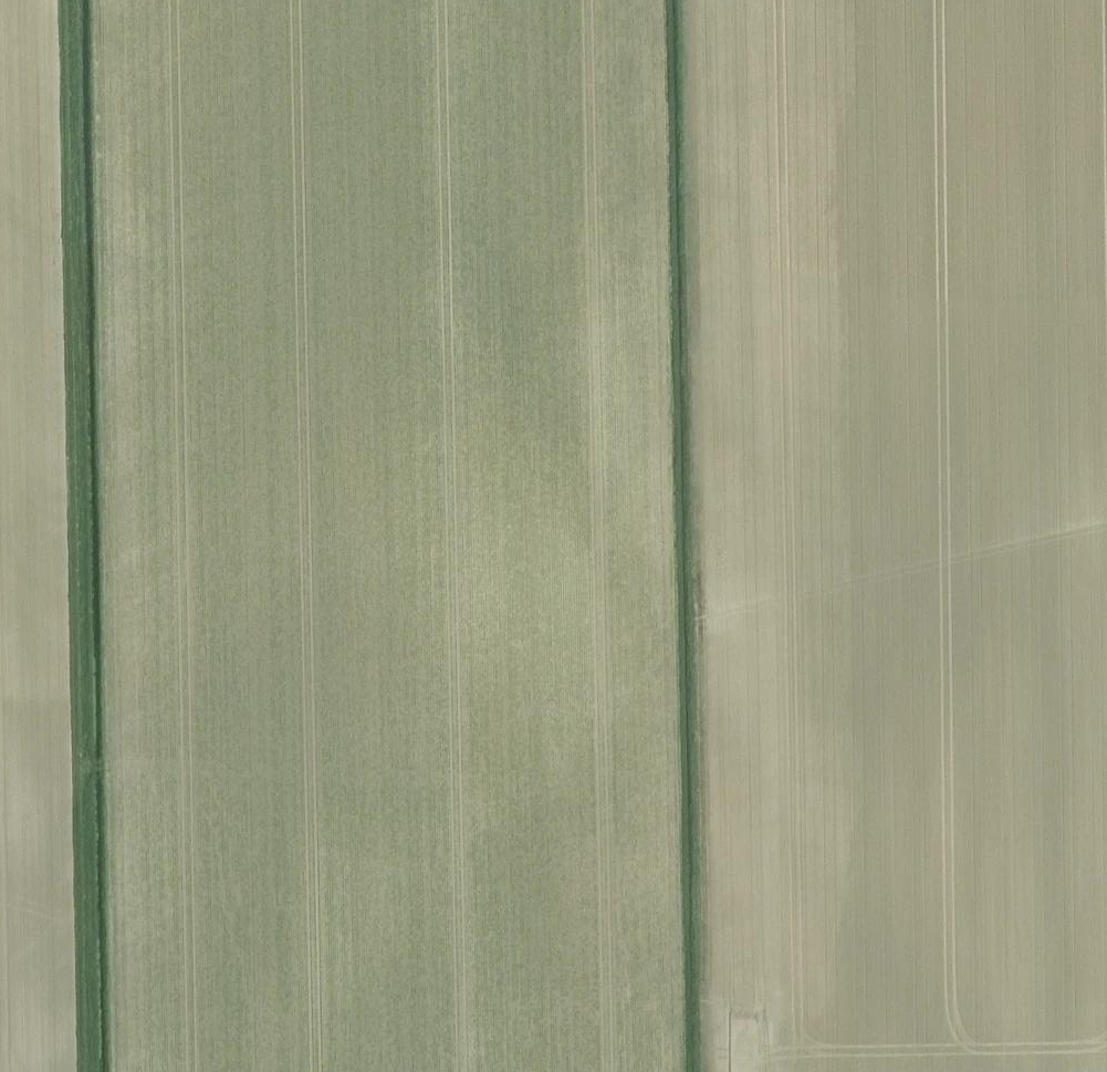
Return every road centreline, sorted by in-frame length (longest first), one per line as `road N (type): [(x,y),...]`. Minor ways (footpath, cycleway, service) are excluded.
road 1 (track): [(62,0),(83,1071)]

